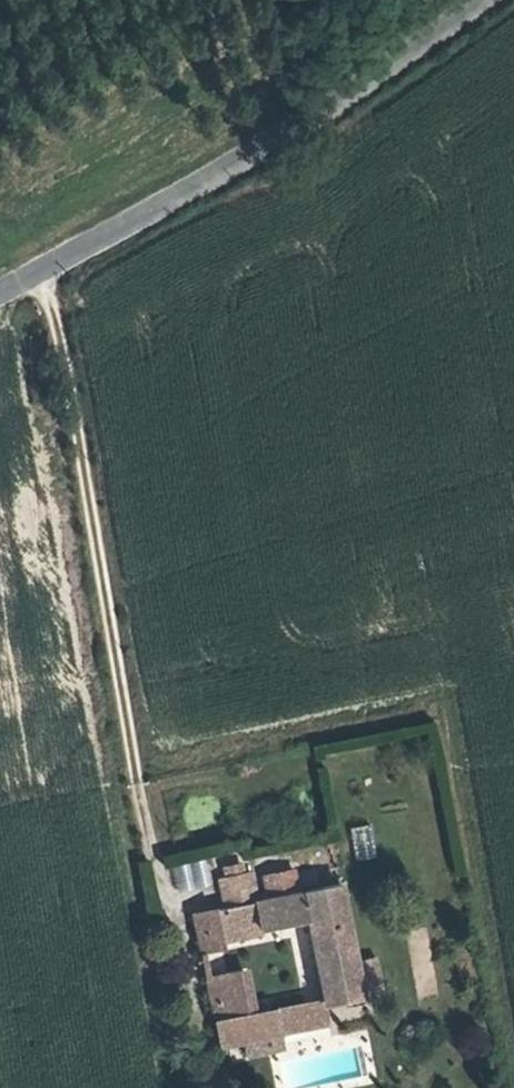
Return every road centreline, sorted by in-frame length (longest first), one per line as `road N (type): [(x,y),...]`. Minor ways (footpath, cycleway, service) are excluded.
road 1 (track): [(43,272),(63,330),(155,852)]
road 2 (unclassified): [(0,295),(312,126),(486,0)]

